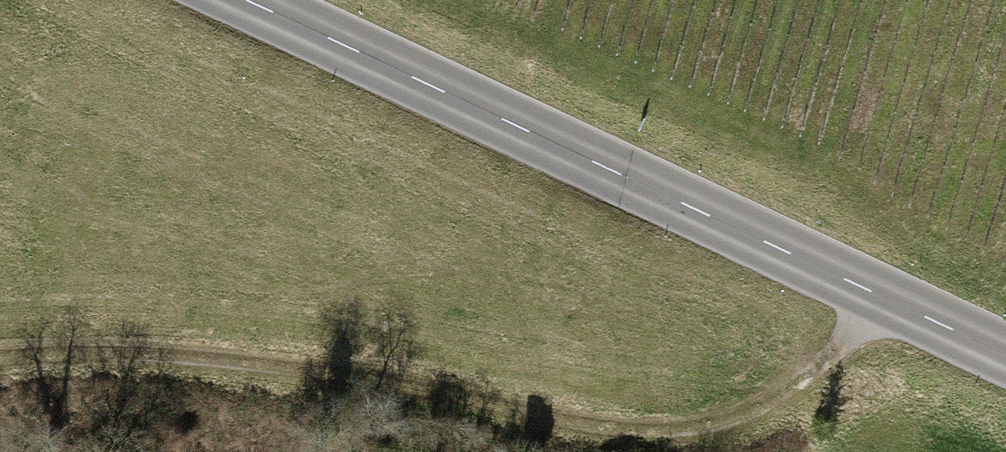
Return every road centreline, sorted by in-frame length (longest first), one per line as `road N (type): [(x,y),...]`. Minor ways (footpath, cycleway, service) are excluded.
road 1 (track): [(879,295),(786,393),(722,421),(662,430),(211,357),(77,351),(0,357)]
road 2 (secondary): [(247,0),(1005,354)]

